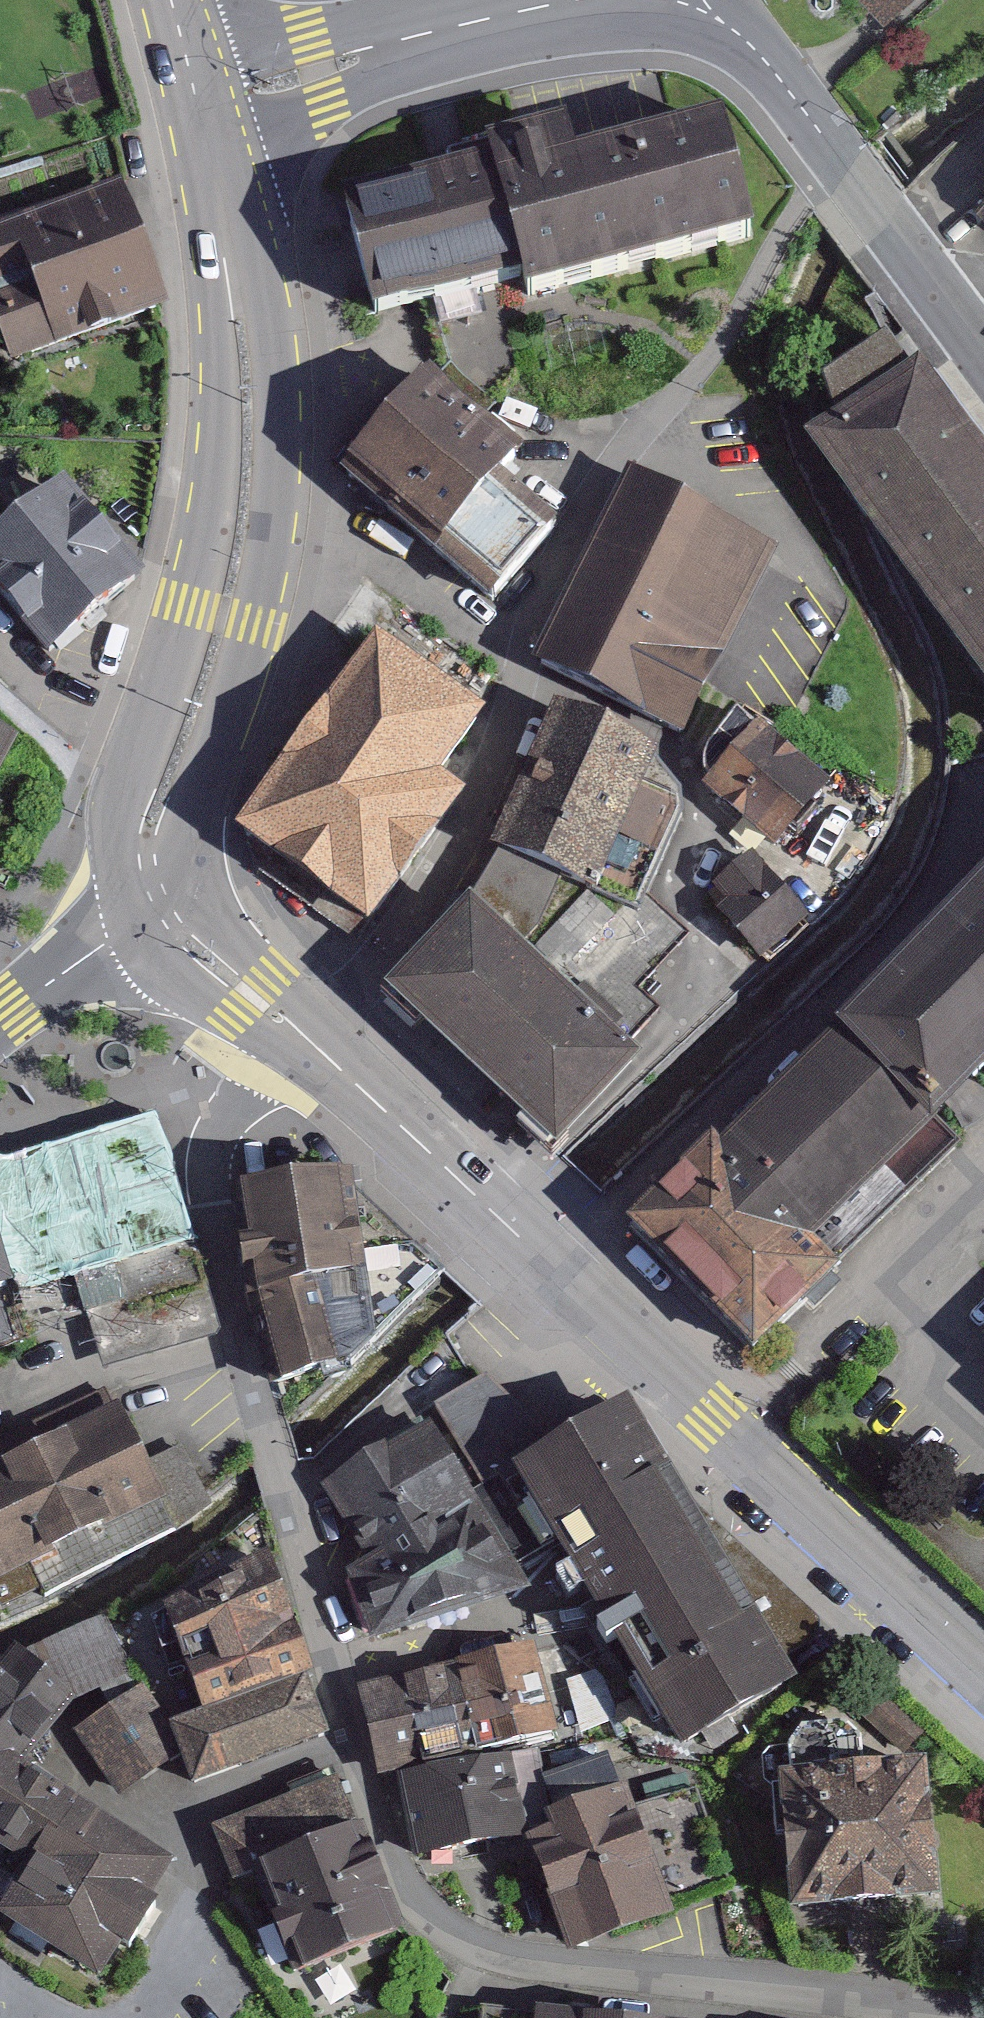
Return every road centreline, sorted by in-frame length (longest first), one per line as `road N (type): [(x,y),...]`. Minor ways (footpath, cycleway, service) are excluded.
road 1 (residential): [(941,2017),(684,1973),(478,1950),(422,1902),(362,1762),(243,1356),(199,1166),(293,1028)]
road 2 (primary): [(200,108),(241,321),(246,473),(224,612),(155,812),(162,888)]
road 3 (unclassified): [(319,1049),(462,849),(489,790),(545,592),(627,450),(673,399)]
road 4 (primary): [(446,1161),(983,1669)]
road 5 (tertiary): [(200,108),(554,3)]
road 6 (tertiary): [(700,0),(769,61),(934,278)]
road 7 (tertiary): [(162,888),(106,942),(0,1021)]
road 8 (primary): [(293,1028),(208,950),(162,888)]
road 9 (primary): [(446,1161),(319,1049)]

